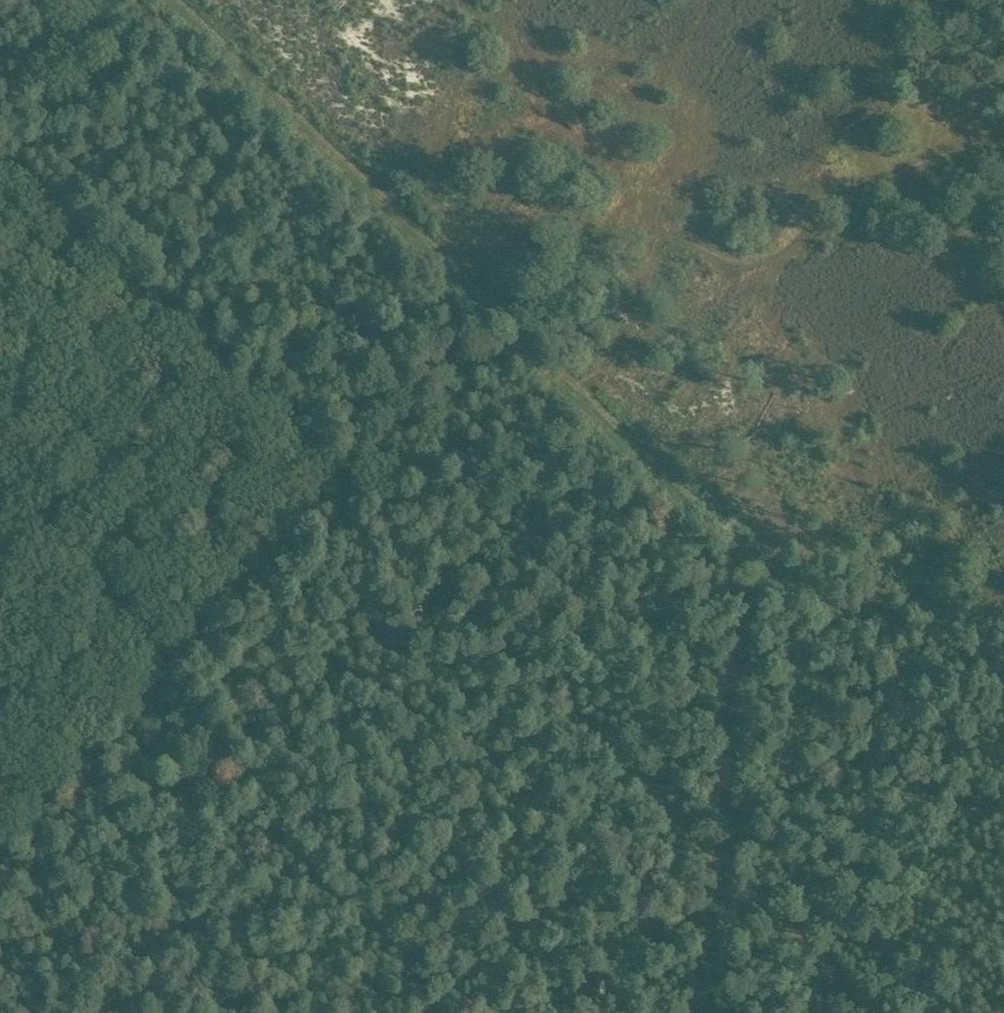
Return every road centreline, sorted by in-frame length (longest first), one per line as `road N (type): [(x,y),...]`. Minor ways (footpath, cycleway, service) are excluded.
road 1 (track): [(0,144),(845,980)]
road 2 (track): [(500,335),(724,552),(729,865)]
road 3 (track): [(165,0),(500,335)]
road 4 (track): [(348,495),(500,335)]

